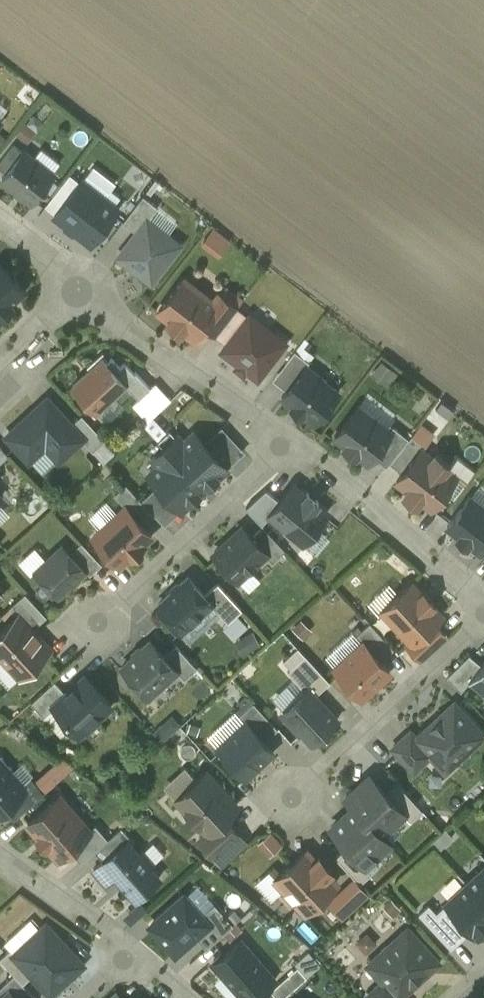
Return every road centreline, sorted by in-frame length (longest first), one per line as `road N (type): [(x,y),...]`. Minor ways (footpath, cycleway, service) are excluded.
road 1 (residential): [(483,621),(292,799)]
road 2 (residential): [(79,288),(144,344),(289,441)]
road 3 (residential): [(289,441),(102,620)]
road 4 (residential): [(289,441),(483,603)]
road 5 (residential): [(132,954),(0,859)]

